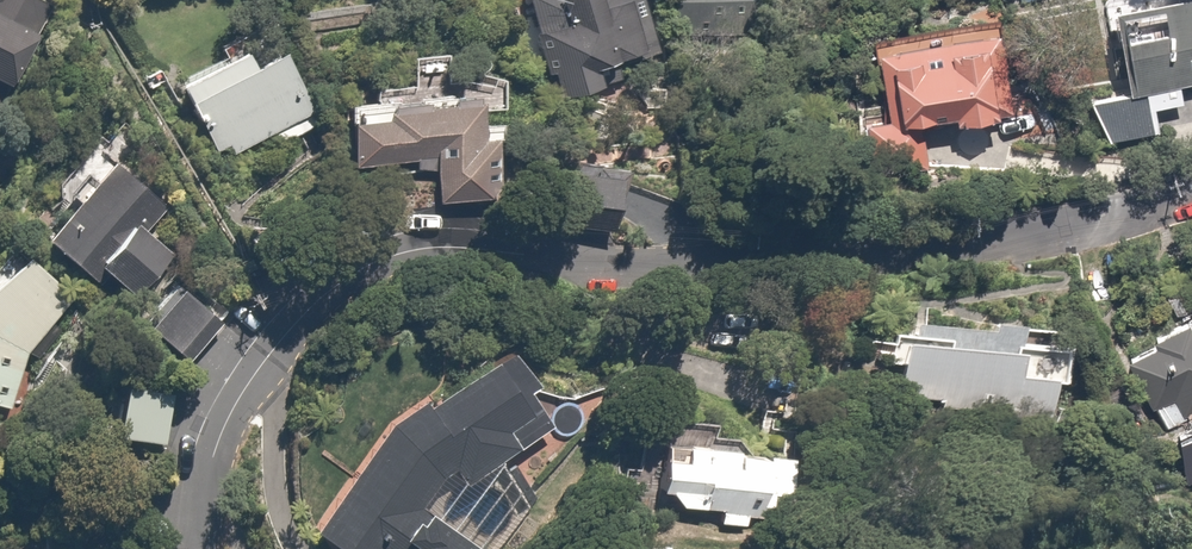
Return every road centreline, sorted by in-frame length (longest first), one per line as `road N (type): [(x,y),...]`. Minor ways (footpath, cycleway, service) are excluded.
road 1 (residential): [(186,548),(184,517),(200,446),(232,385),(271,328),(350,268),(391,253),(480,246),(665,264),(769,262),(957,240),(1191,189)]

